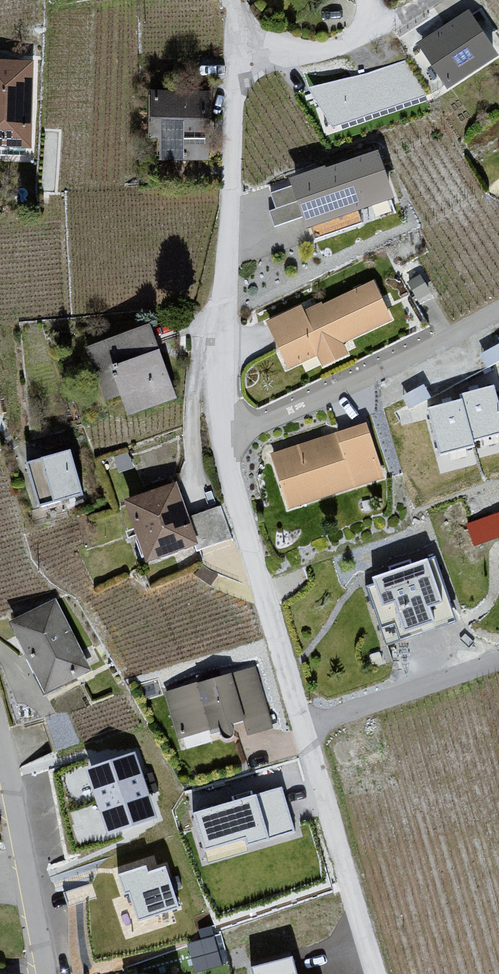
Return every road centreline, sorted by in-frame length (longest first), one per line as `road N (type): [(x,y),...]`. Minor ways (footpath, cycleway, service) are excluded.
road 1 (unclassified): [(374,973),(228,436)]
road 2 (residential): [(237,56),(228,436)]
road 3 (unclassified): [(228,436),(498,300)]
road 4 (residential): [(42,973),(0,727)]
road 5 (track): [(498,663),(306,732)]
road 6 (residential): [(237,56),(308,56),(372,33)]

